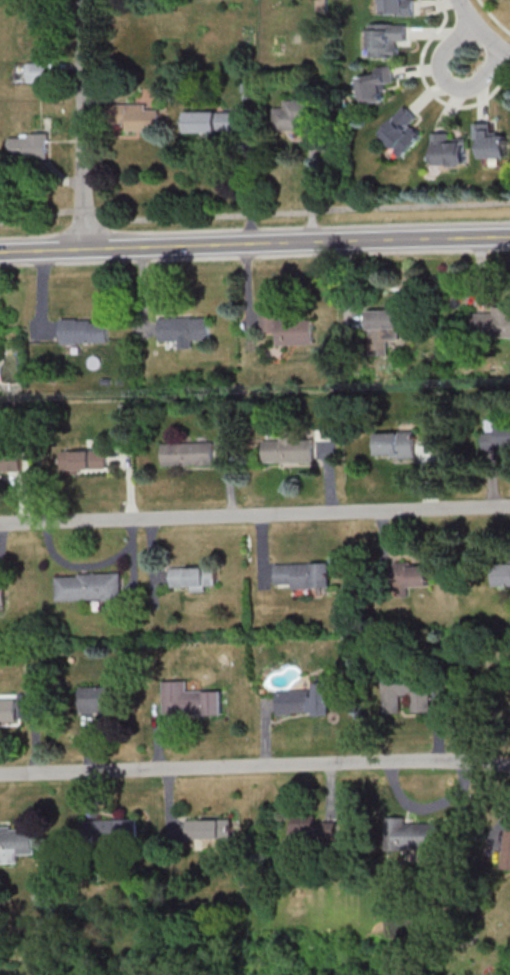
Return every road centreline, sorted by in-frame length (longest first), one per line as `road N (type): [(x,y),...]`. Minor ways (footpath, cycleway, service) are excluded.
road 1 (residential): [(0,773),(468,760),(509,768)]
road 2 (secondary): [(0,251),(509,235)]
road 3 (residential): [(0,521),(509,506)]
road 4 (residential): [(86,0),(87,248)]
road 5 (residential): [(471,23),(441,53),(447,82),(473,84),(502,52)]

